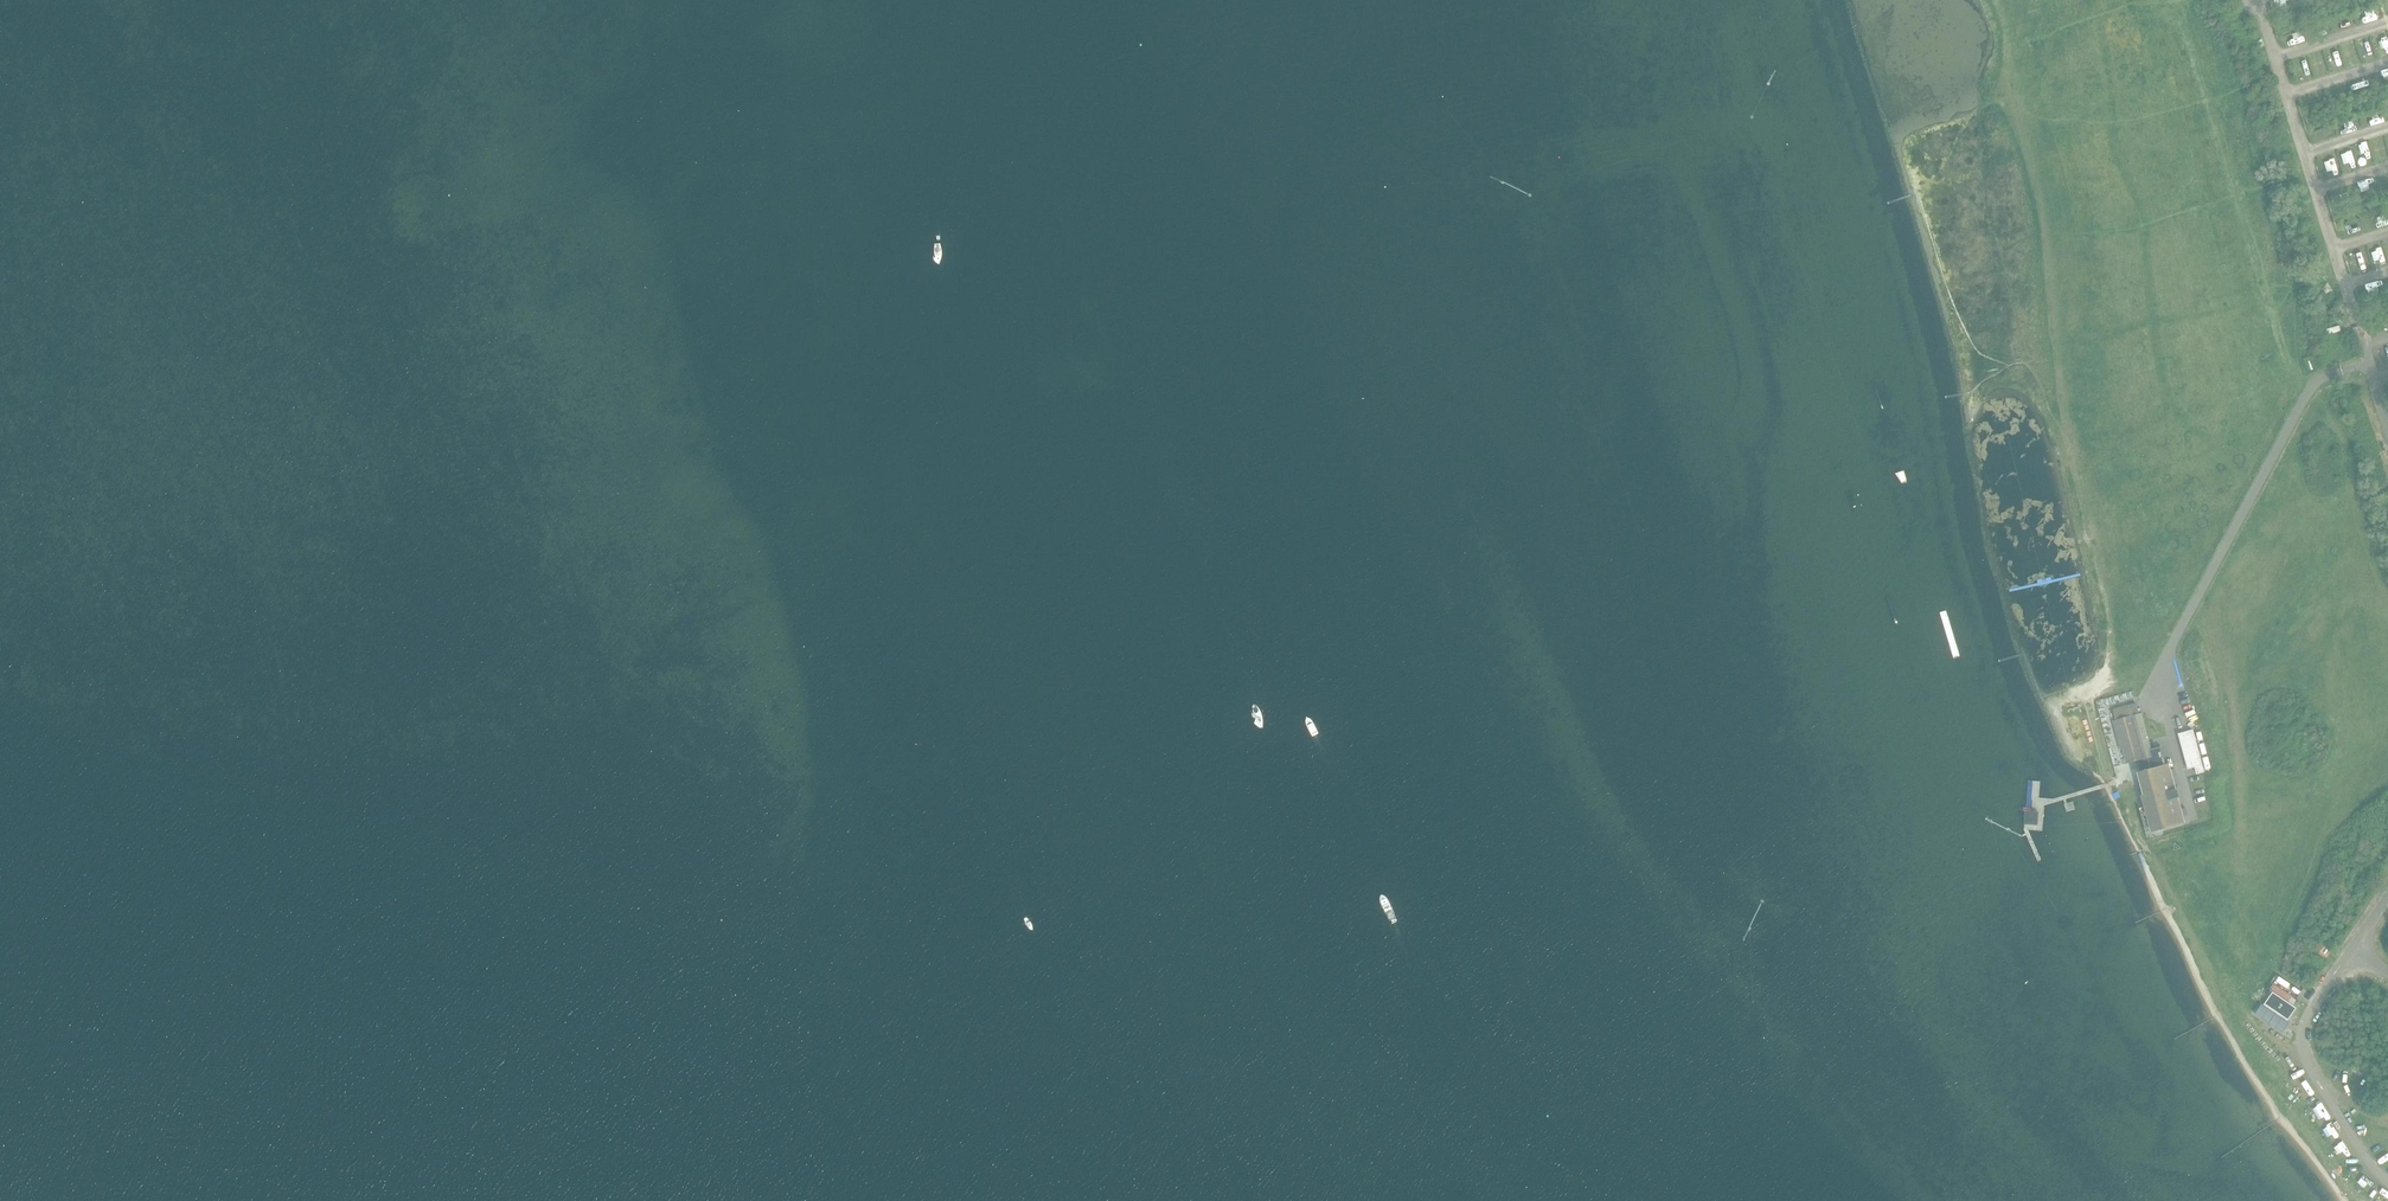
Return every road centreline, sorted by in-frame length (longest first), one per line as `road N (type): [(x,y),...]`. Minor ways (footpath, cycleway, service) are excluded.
road 1 (unclassified): [(2355,950),(2299,1036),(2325,1093),(2387,1183)]

